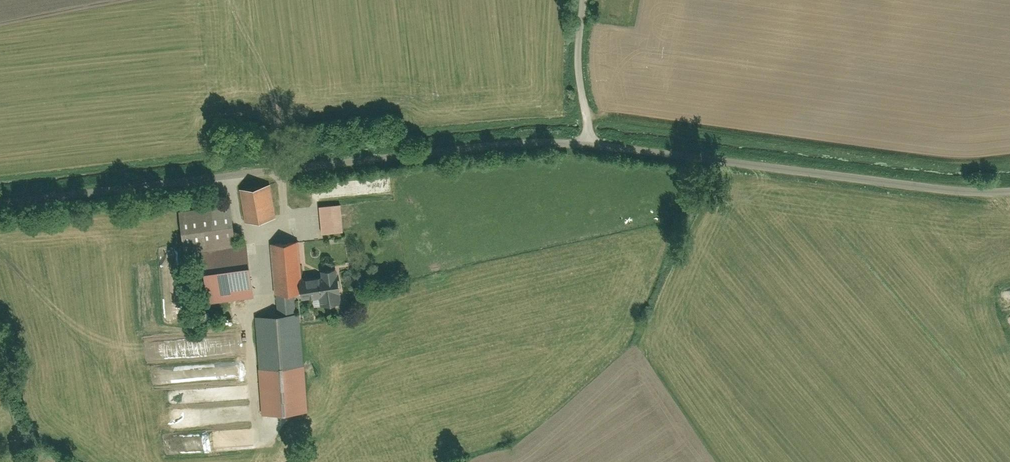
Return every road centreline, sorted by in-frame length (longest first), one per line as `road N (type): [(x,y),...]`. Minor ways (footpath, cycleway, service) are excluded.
road 1 (residential): [(0,204),(516,143),(593,141)]
road 2 (residential): [(593,141),(1009,194)]
road 3 (residential): [(584,0),(580,77),(593,141)]

